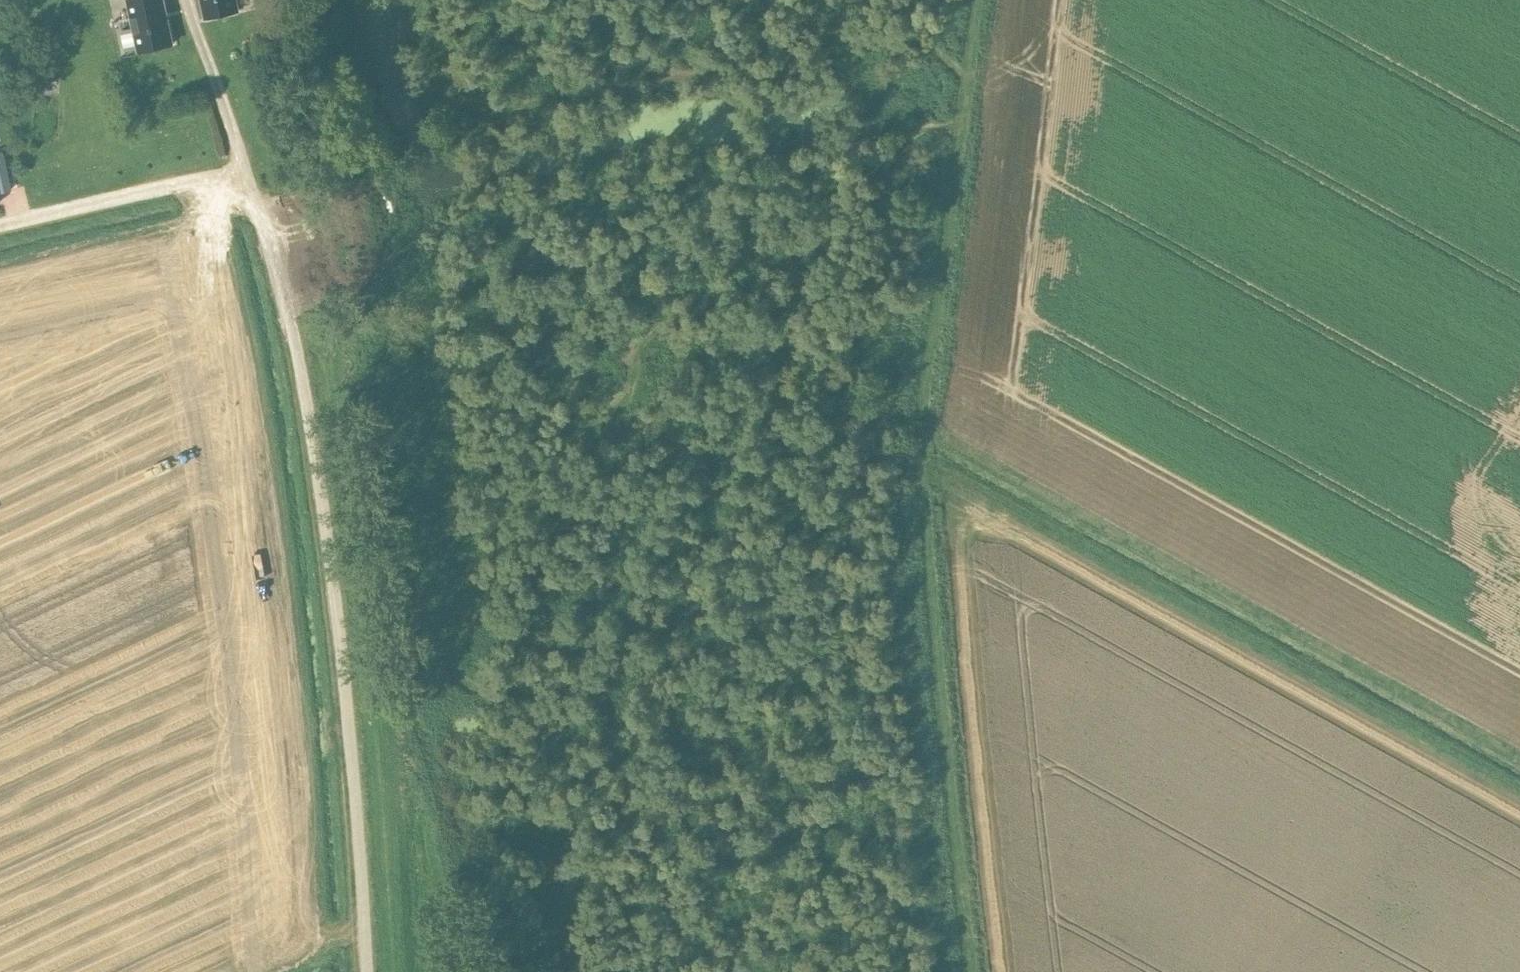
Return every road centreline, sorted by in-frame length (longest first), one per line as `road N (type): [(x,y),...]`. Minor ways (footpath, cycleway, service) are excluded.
road 1 (unclassified): [(359,971),(345,793),(279,339),(244,196)]

